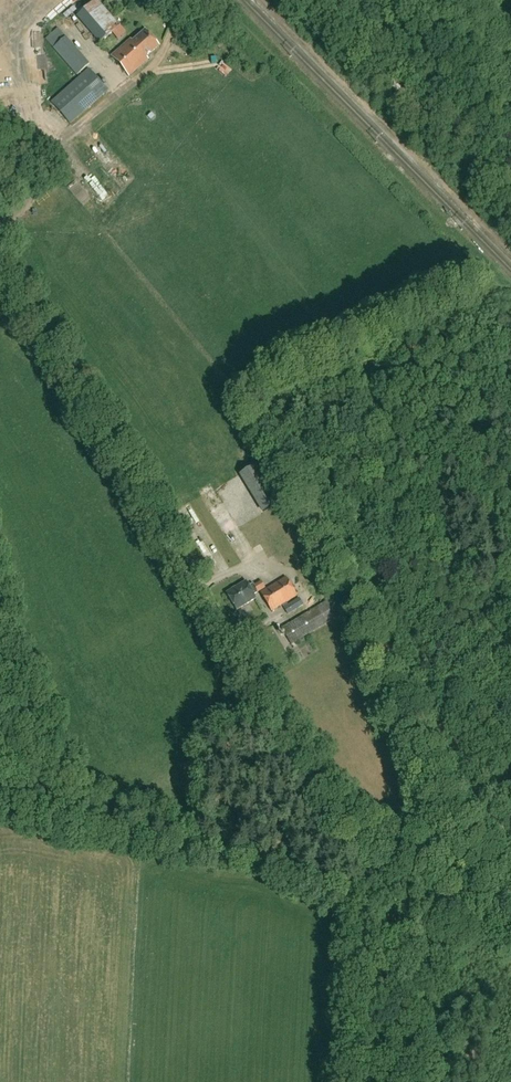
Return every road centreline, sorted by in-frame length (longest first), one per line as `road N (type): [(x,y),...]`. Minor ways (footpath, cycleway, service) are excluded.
road 1 (track): [(0,247),(51,349),(336,818),(510,917)]
road 2 (track): [(314,0),(510,207)]

